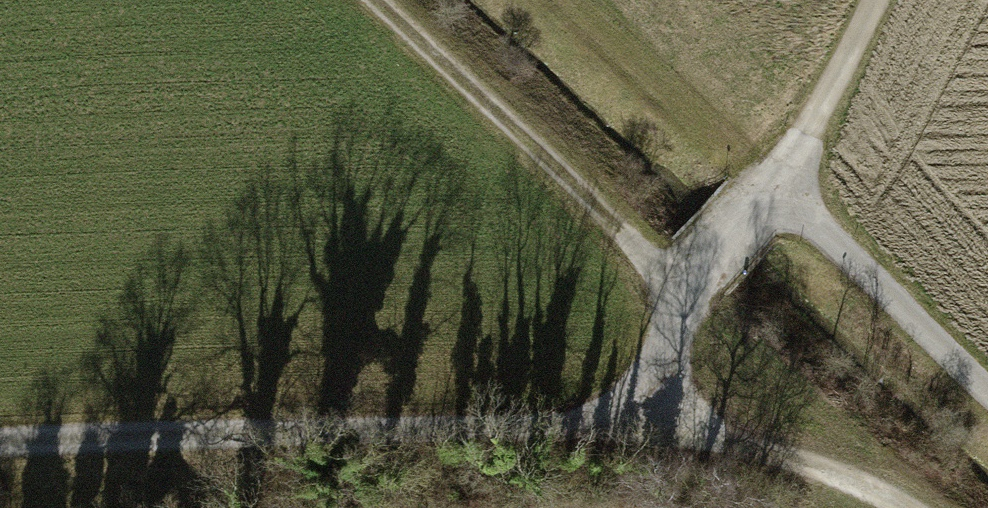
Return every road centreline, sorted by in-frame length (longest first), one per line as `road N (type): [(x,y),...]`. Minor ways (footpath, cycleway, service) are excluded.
road 1 (residential): [(0,444),(505,434),(572,427),(646,402),(687,291),(784,181),(987,379)]
road 2 (track): [(687,291),(380,0)]
road 3 (track): [(912,507),(822,464),(646,402)]
road 4 (track): [(784,181),(881,0)]

